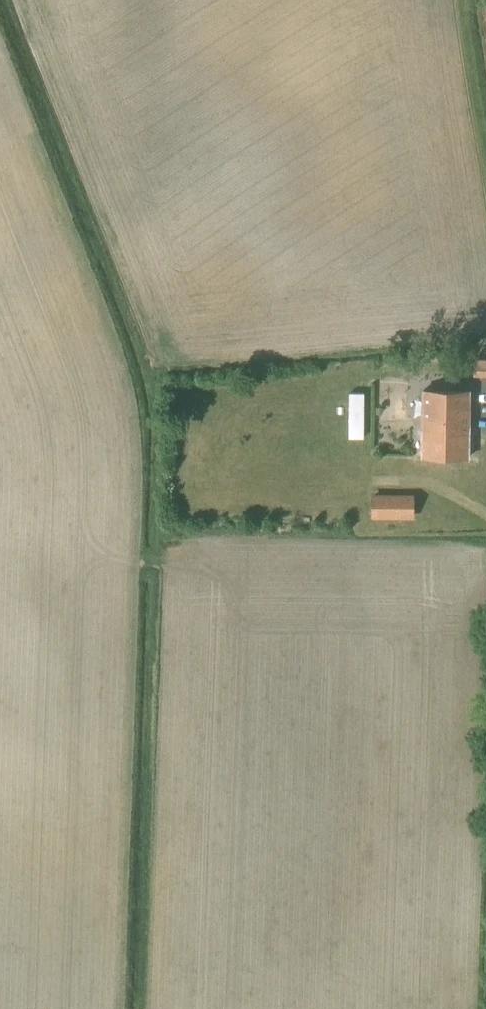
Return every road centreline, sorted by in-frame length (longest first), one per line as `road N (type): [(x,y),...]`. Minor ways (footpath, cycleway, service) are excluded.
road 1 (track): [(485,146),(468,0)]

